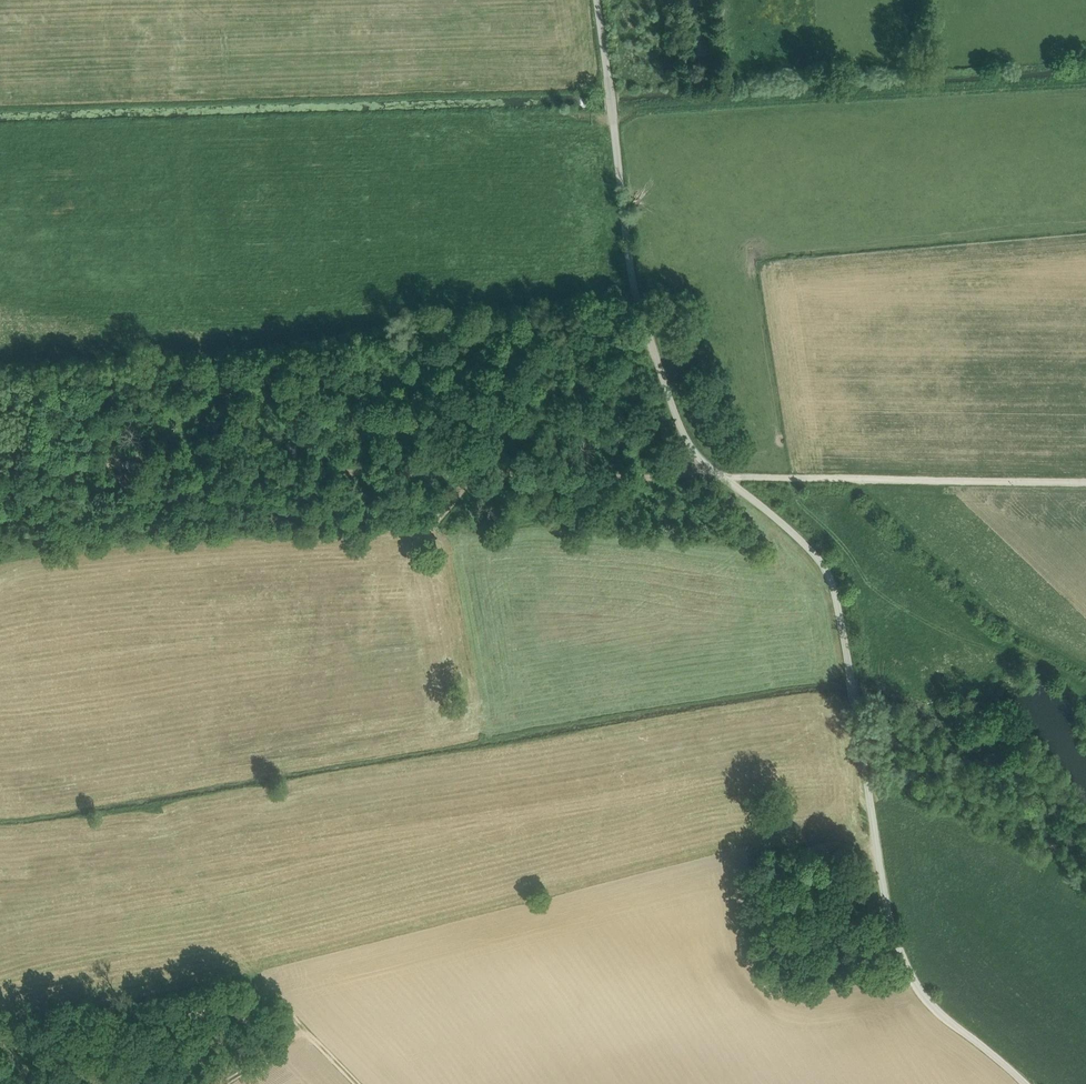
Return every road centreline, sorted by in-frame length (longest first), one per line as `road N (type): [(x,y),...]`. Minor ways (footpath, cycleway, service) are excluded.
road 1 (unclassified): [(598,0),(636,292),(685,439),(825,568),(852,685),(888,919),(904,965),(933,1008),(1025,1083)]
road 2 (track): [(708,465),(668,479),(0,465)]
road 3 (track): [(1085,483),(725,478)]
road 4 (track): [(359,1083),(314,1039),(299,1036),(227,1083)]

